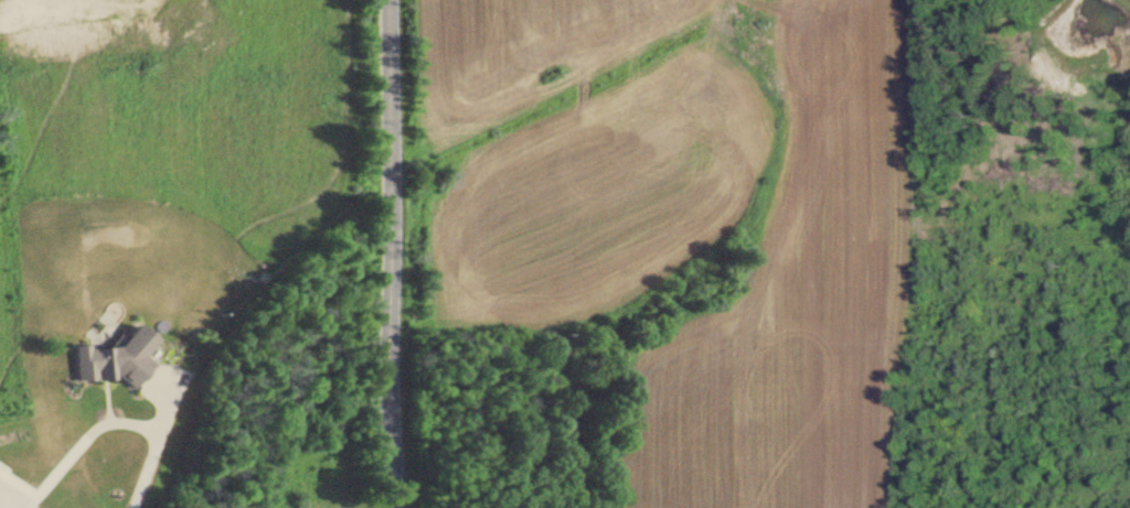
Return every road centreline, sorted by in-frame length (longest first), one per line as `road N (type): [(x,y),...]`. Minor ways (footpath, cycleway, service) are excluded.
road 1 (residential): [(386,507),(385,0)]

